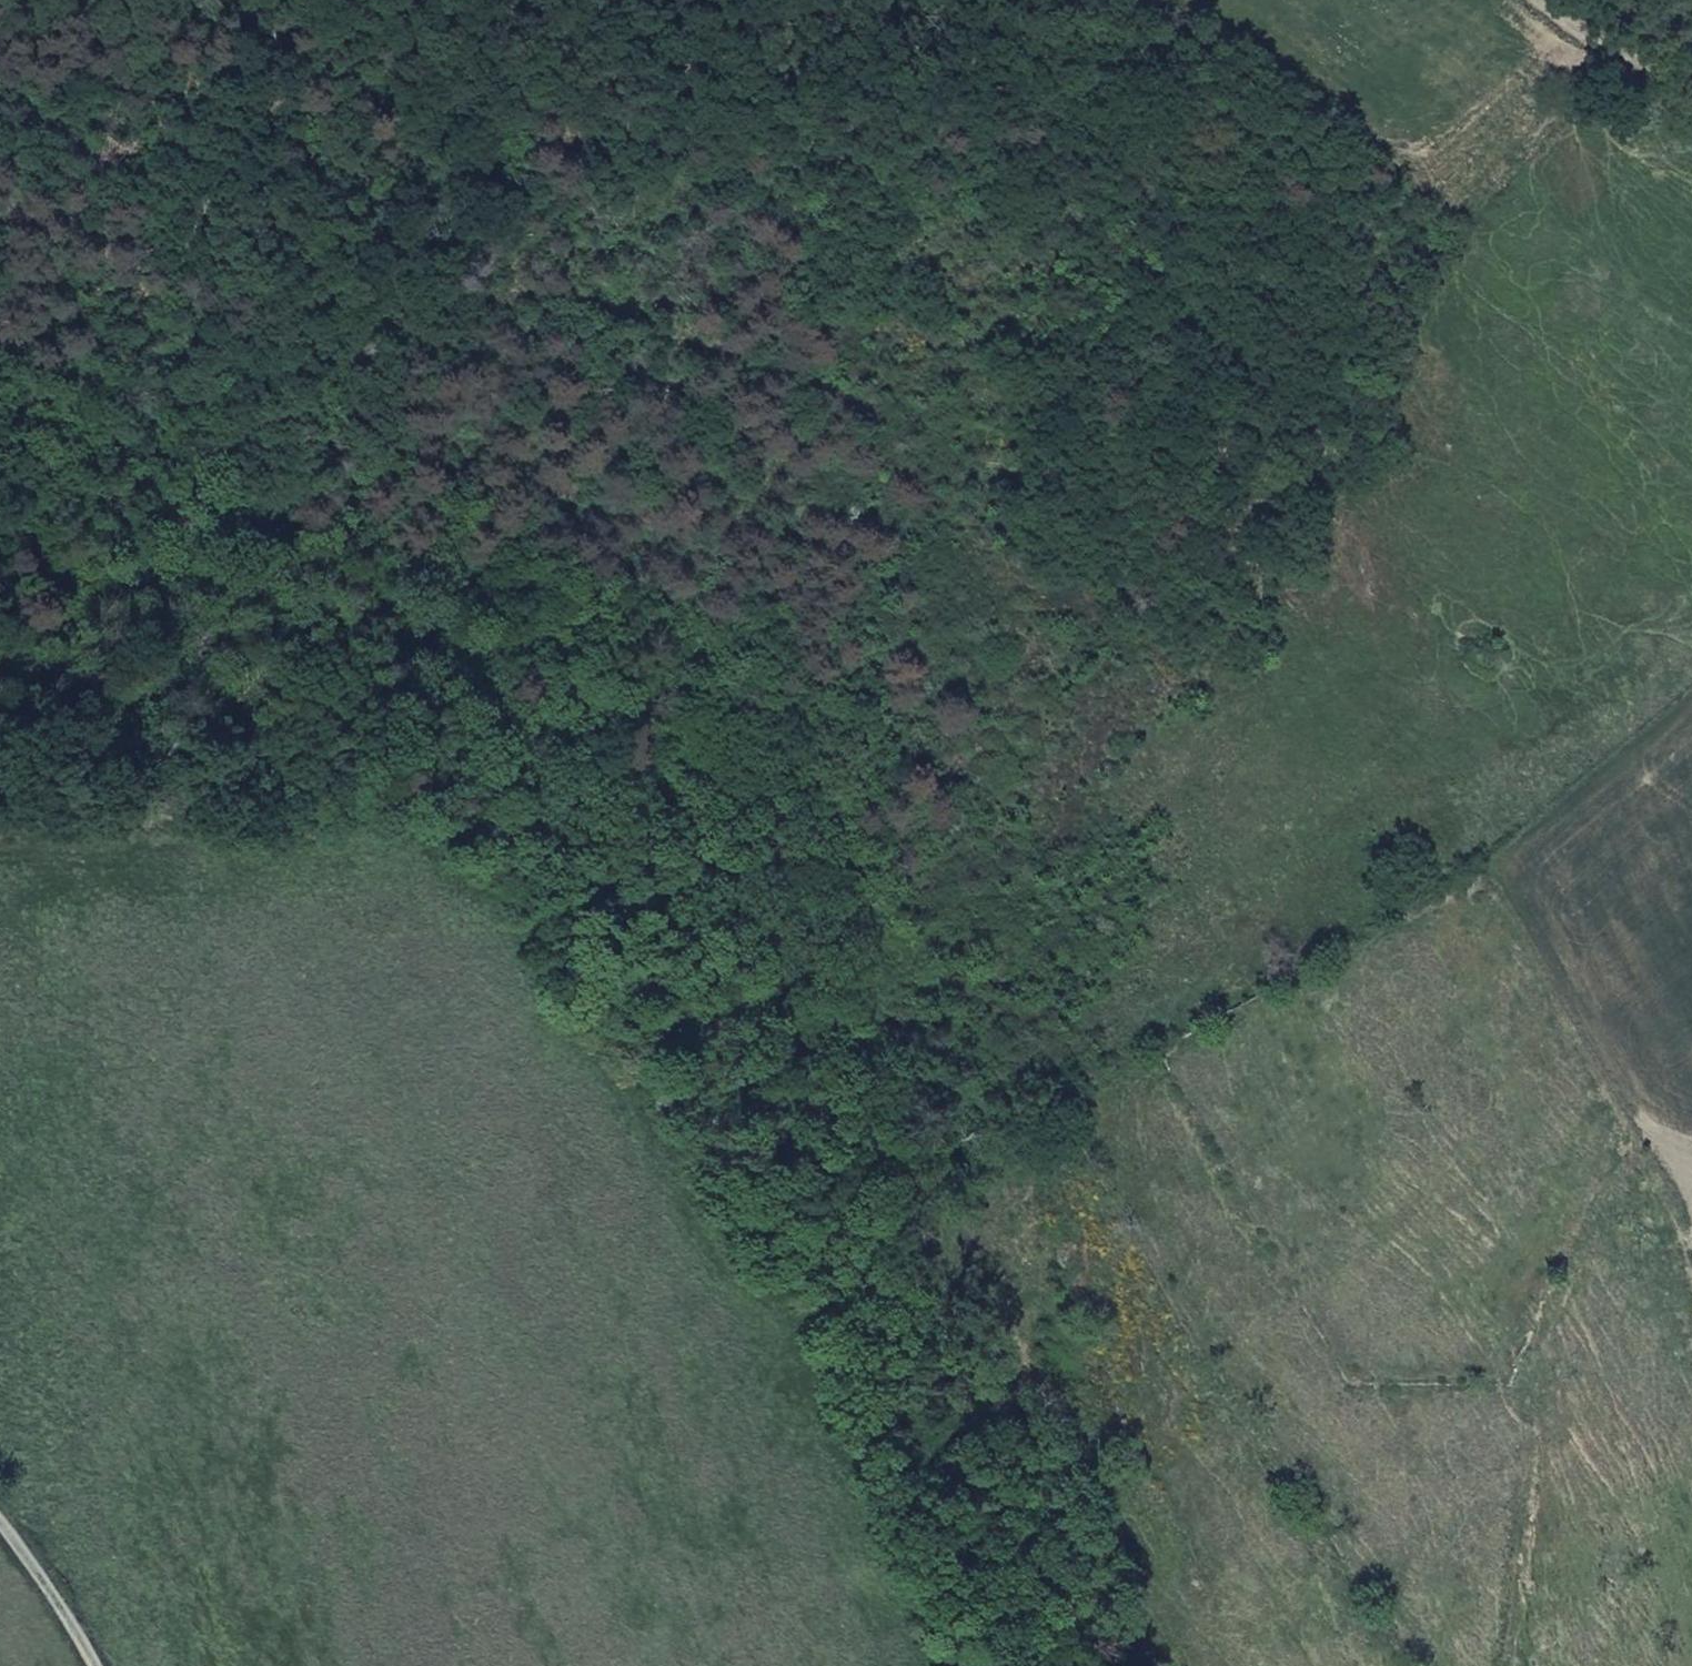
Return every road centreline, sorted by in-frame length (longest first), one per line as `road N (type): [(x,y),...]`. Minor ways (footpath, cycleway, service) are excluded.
road 1 (track): [(1548,0),(1588,33),(1691,89)]
road 2 (track): [(101,1665),(0,1531)]

